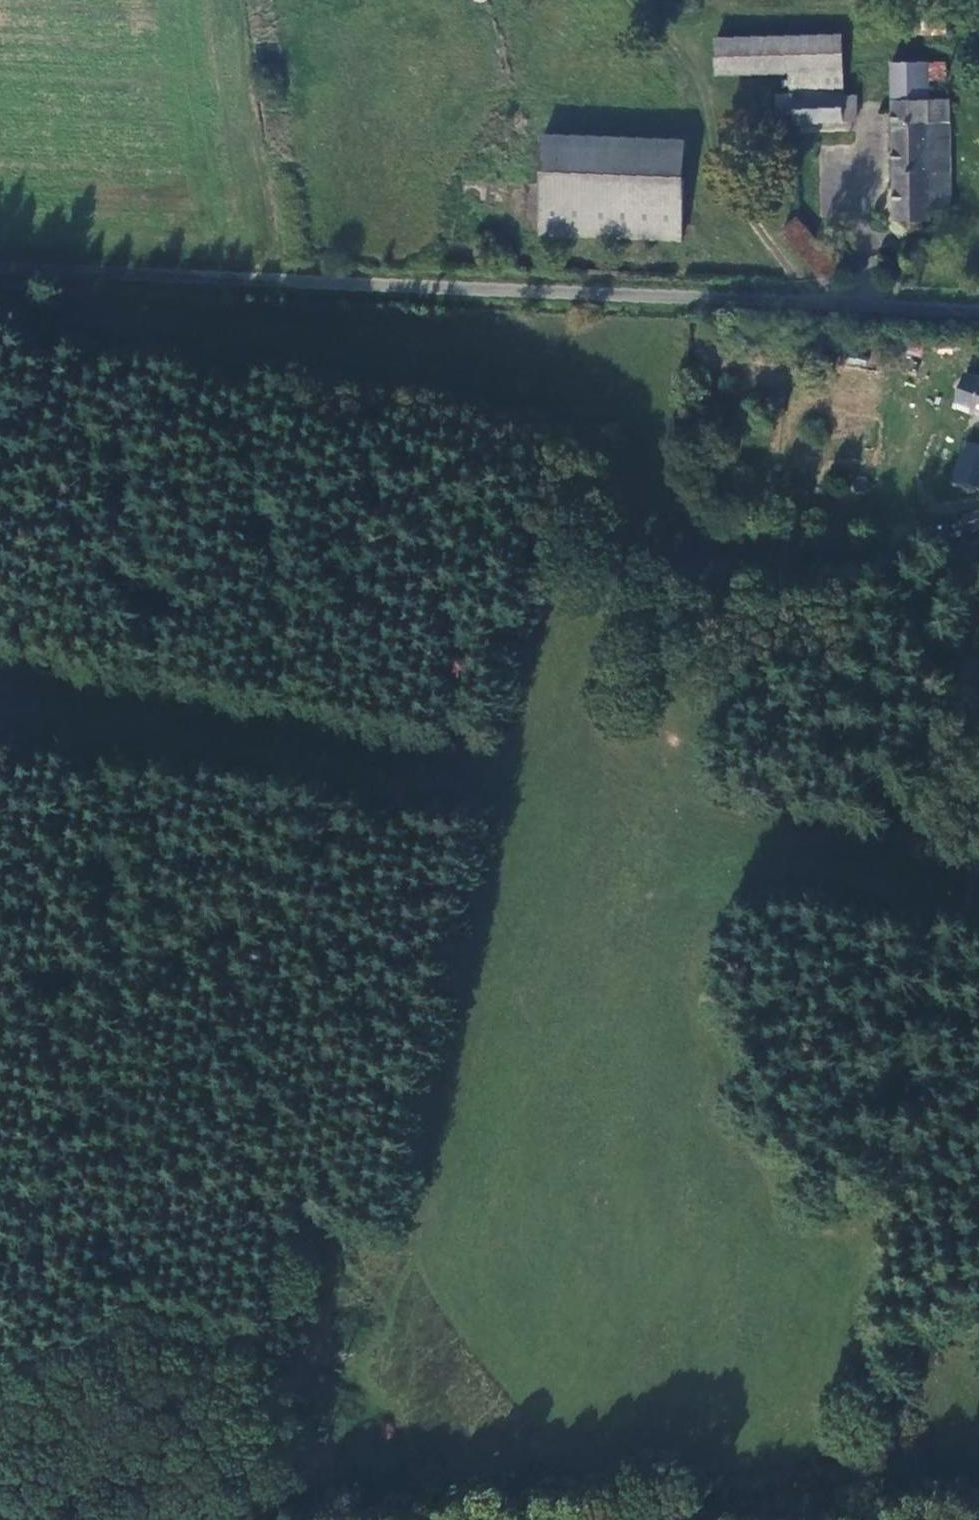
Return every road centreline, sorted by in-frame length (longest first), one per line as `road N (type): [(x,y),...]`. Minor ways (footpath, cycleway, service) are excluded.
road 1 (unclassified): [(978,313),(0,267)]
road 2 (unclassified): [(802,1519),(649,1519)]

